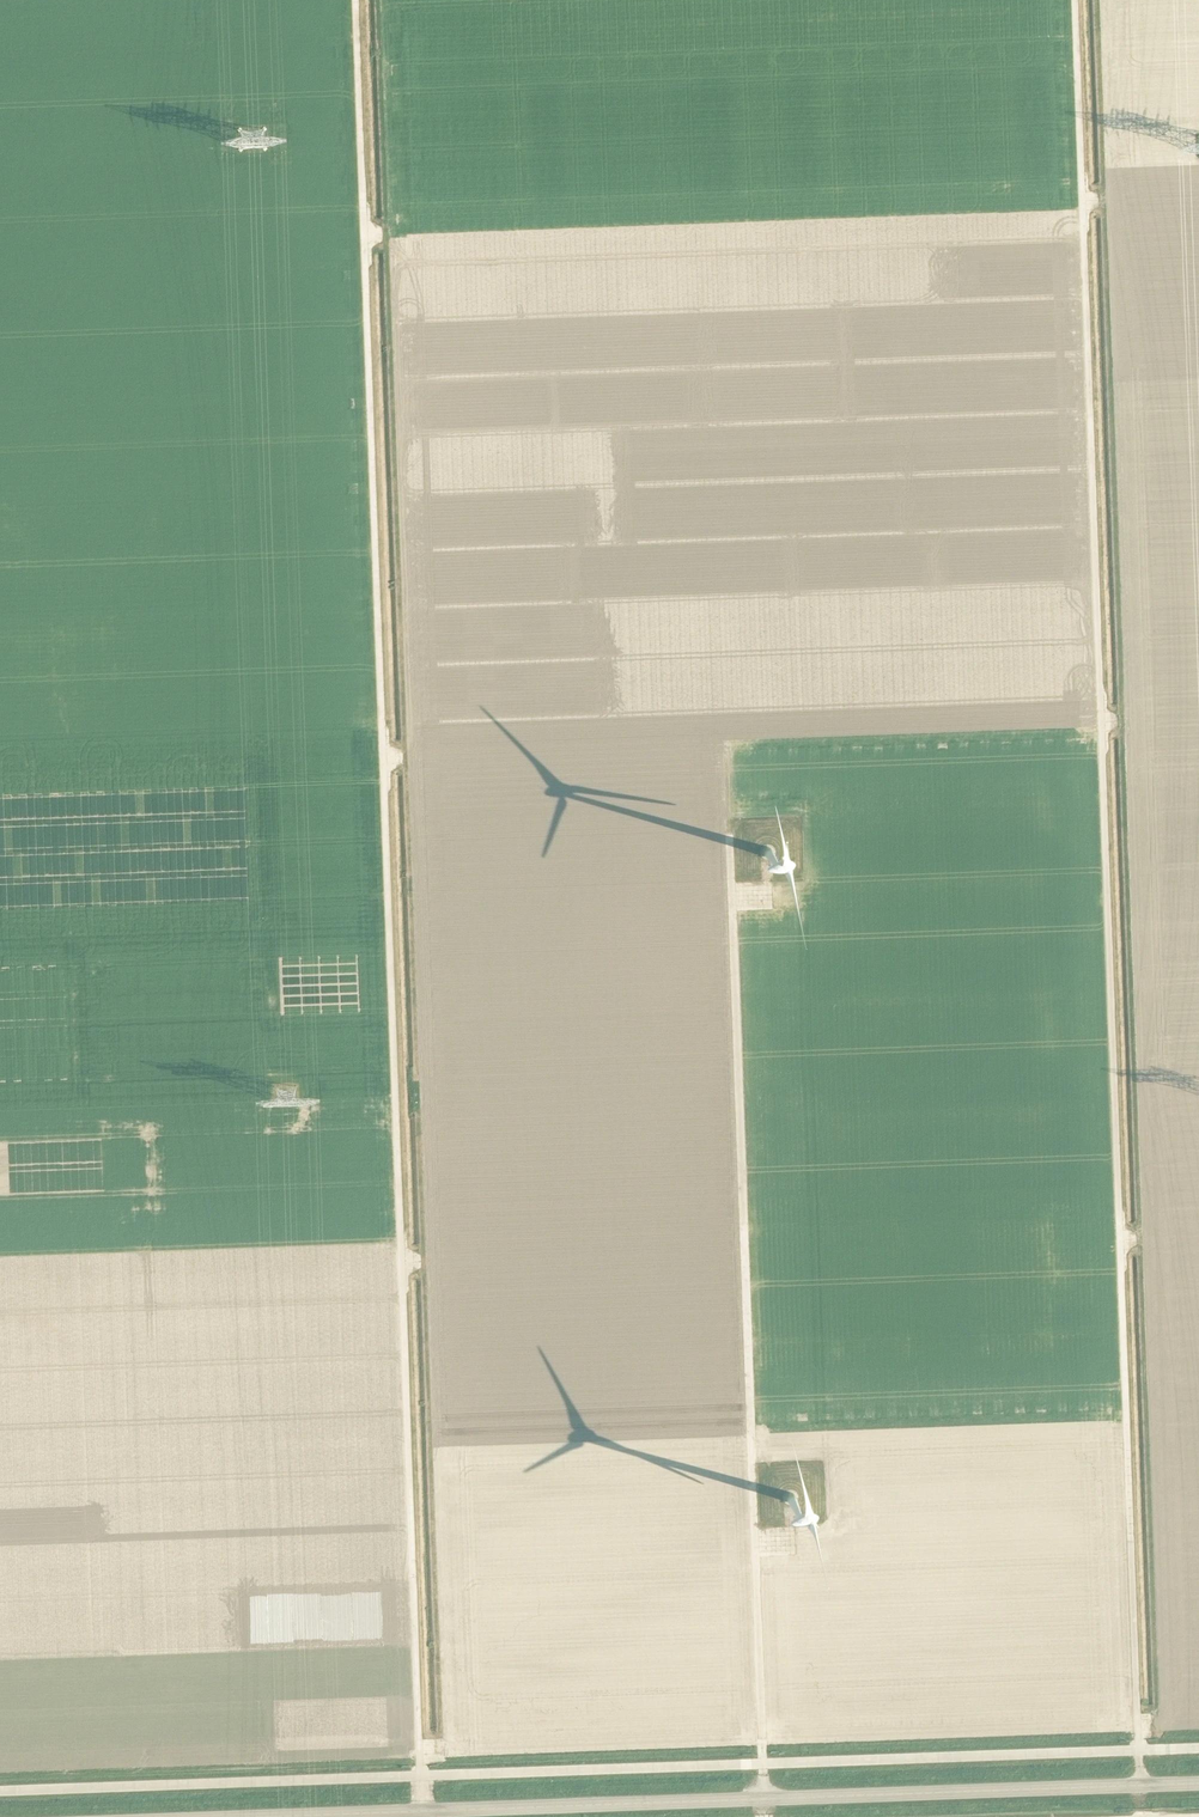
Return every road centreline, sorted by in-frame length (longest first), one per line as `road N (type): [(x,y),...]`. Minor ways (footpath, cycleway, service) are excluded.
road 1 (tertiary): [(324,1816),(1198,1786)]

